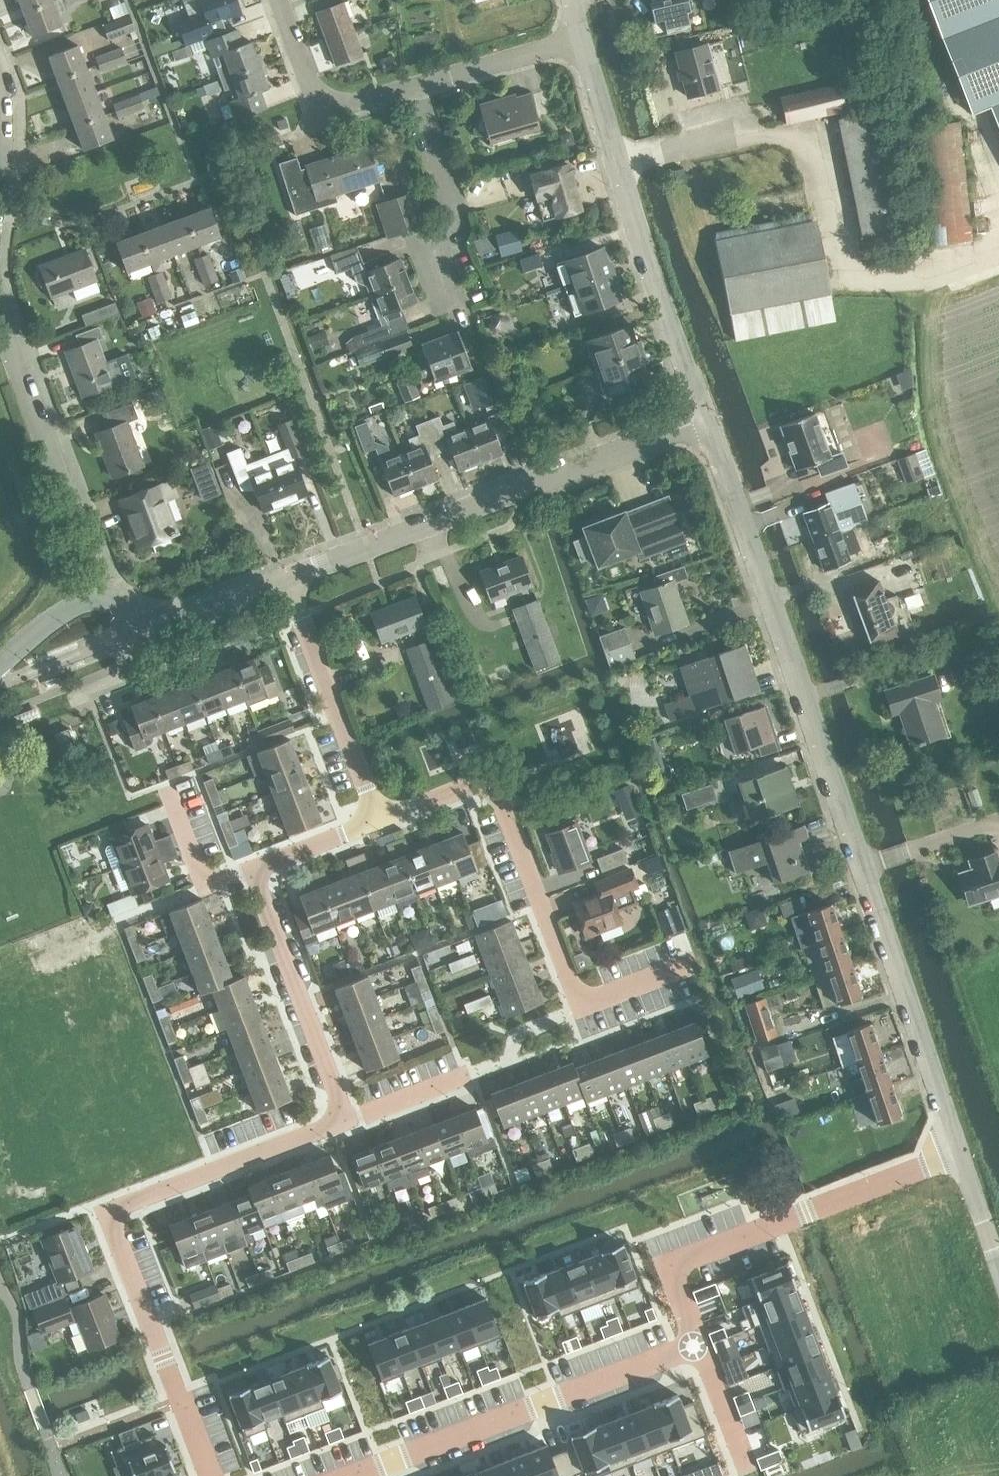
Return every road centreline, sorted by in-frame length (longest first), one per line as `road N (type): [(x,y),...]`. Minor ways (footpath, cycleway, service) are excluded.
road 1 (residential): [(957,1156),(706,420)]
road 2 (residential): [(288,580),(706,420)]
road 3 (residential): [(706,420),(583,40)]
road 4 (residential): [(699,1344),(676,1280),(676,1267),(688,1258),(957,1156)]
road 5 (residential): [(158,1347),(113,1219),(343,1128)]
road 6 (residential): [(353,1475),(699,1344)]
road 7 (residential): [(575,1002),(502,805),(484,790),(469,790),(382,824)]
road 8 (residential): [(101,584),(0,323)]
road 9 (residential): [(343,1128),(251,871)]
road 10 (residential): [(382,824),(288,580)]
road 11 (residential): [(448,303),(433,251),(457,216),(419,87)]
road 12 (residential): [(278,0),(312,90),(333,105),(419,87)]
road 13 (residential): [(101,584),(120,607),(168,624),(288,580)]
road 14 (residential): [(419,87),(583,40)]
road 15 (residential): [(251,871),(217,883),(196,868),(164,785)]
road 16 (residential): [(343,1128),(474,1079)]
road 17 (residential): [(382,824),(251,871)]
road 18 (residential): [(748,1470),(699,1344)]
road 19 (residential): [(0,665),(101,584)]
road 20 (residential): [(575,1002),(689,960)]

